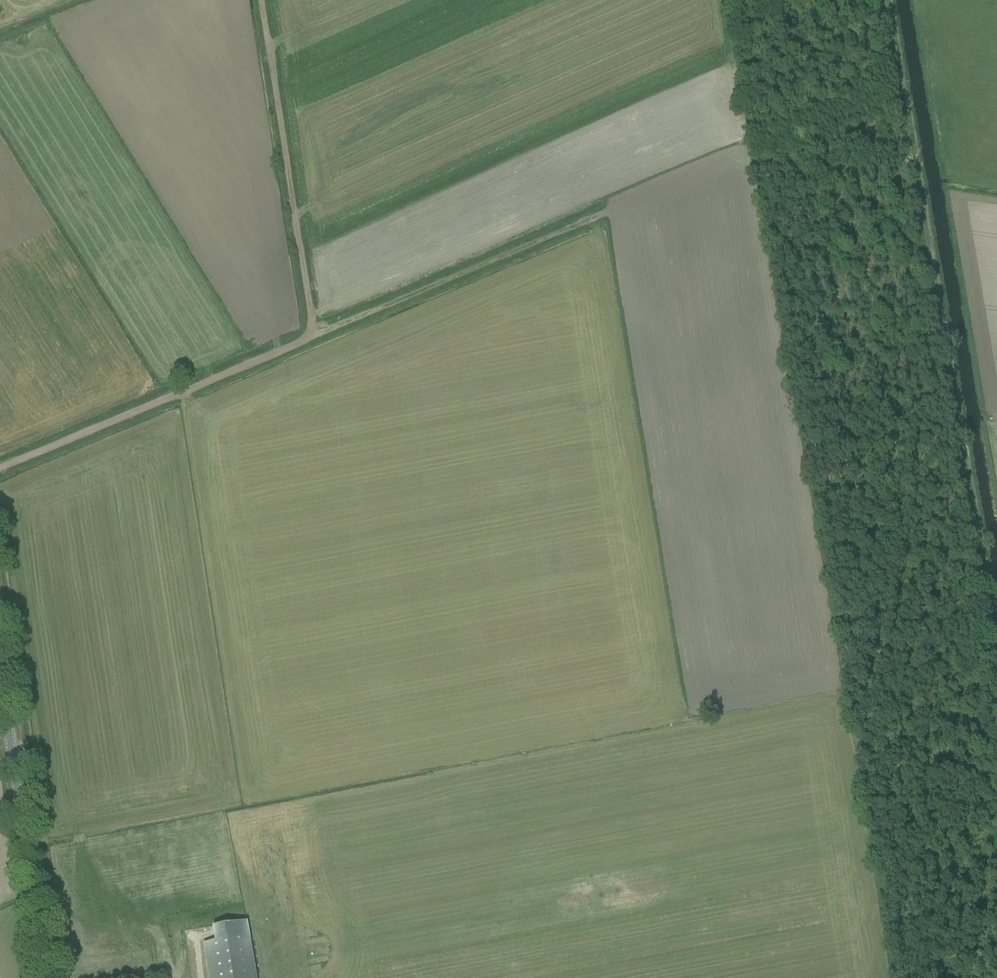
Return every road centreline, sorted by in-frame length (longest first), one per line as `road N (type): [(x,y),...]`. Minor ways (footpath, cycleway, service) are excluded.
road 1 (track): [(0,473),(311,337),(263,0)]
road 2 (track): [(996,649),(890,0)]
road 3 (unclassified): [(43,977),(0,709)]

